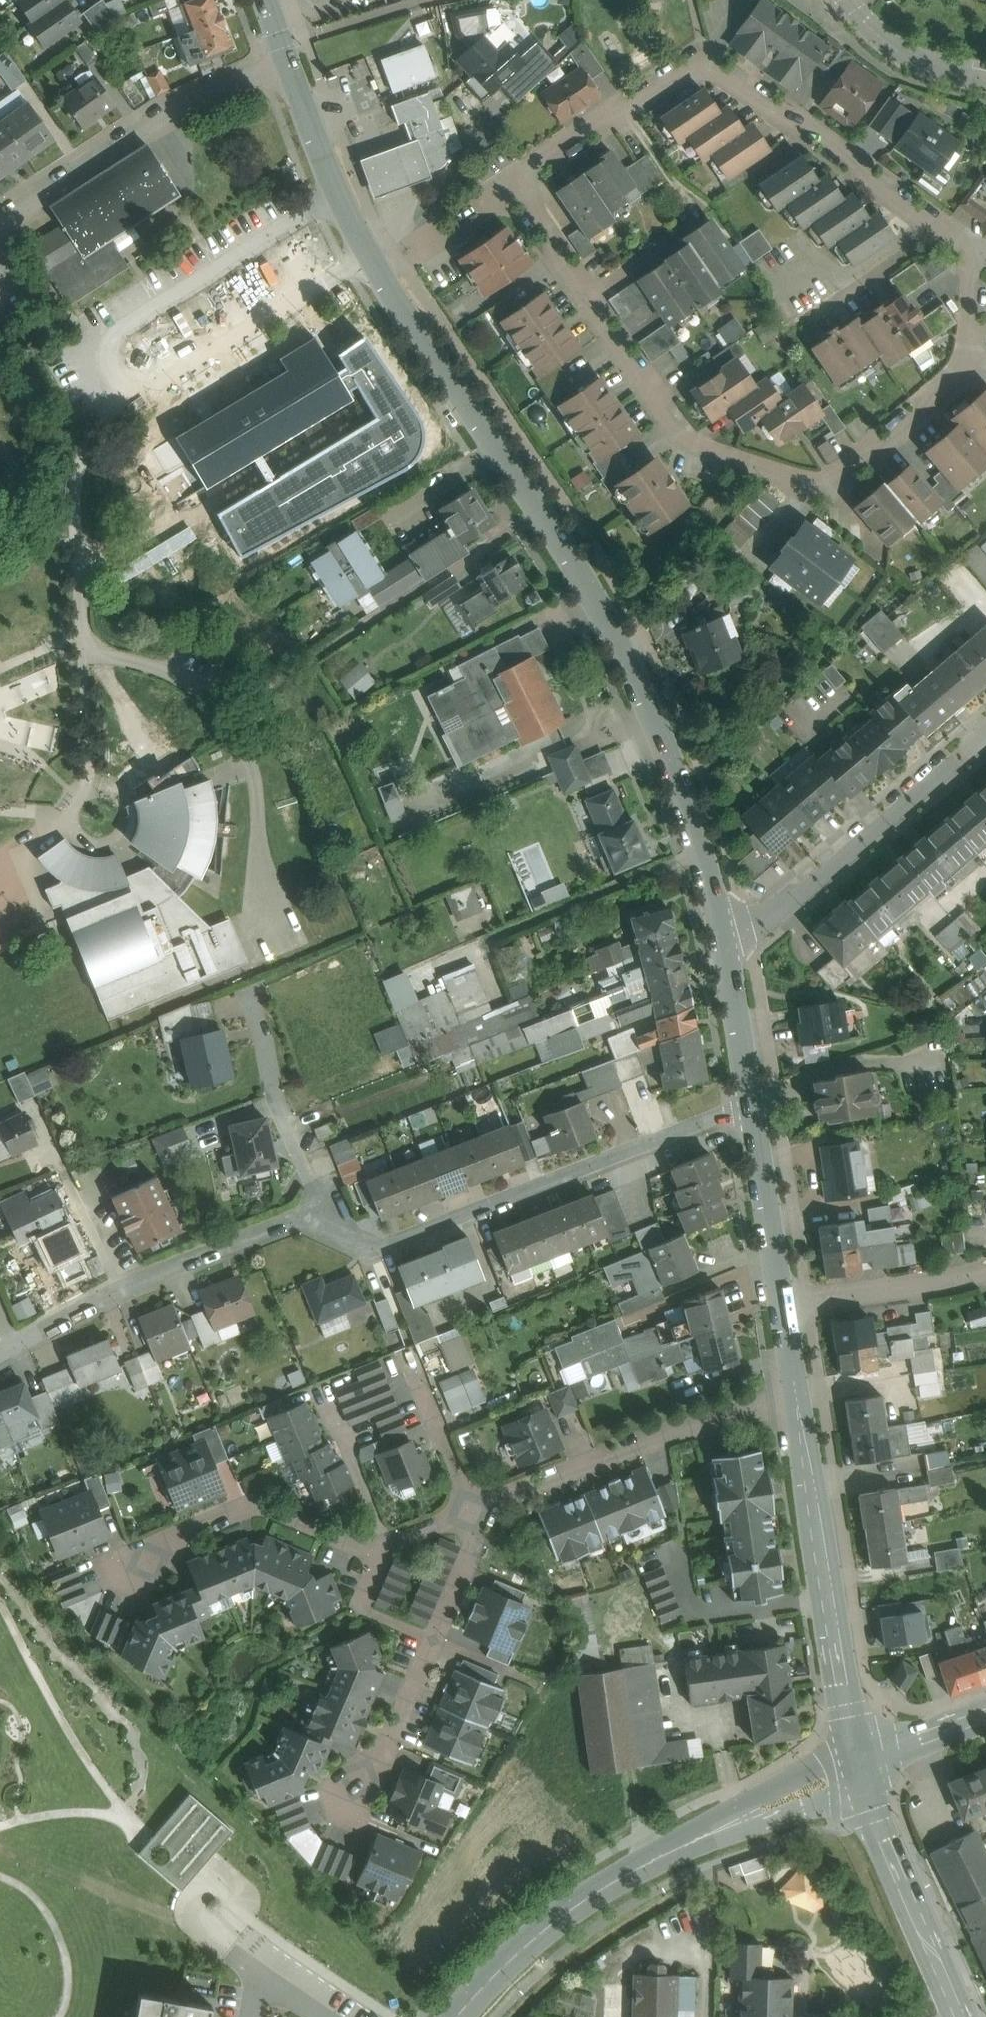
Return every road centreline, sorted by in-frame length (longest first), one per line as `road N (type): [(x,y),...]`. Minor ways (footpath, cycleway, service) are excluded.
road 1 (residential): [(968,263),(973,328),(952,385),(838,479),(808,483),(705,447),(674,426),(509,186),(704,60),(941,229)]
road 2 (tertiary): [(729,952),(681,778),(623,652),(583,578),(368,255),(290,69)]
road 3 (residential): [(308,1219),(380,1249),(753,1103)]
road 4 (tertiary): [(859,1766),(590,1898),(521,1951),(457,2016)]
road 5 (residential): [(470,1507),(379,1552),(259,1504),(191,1530),(127,1575)]
road 6 (tertiary): [(859,1766),(797,1396)]
road 7 (residential): [(797,1396),(470,1507)]
road 8 (residential): [(729,952),(985,733)]
road 9 (residential): [(290,69),(179,105),(0,219)]
road 10 (residential): [(470,1507),(480,1530),(392,1742),(352,1795)]
road 11 (tertiary): [(859,1766),(959,2016)]
road 12 (residential): [(308,1219),(309,1181),(223,994)]
road 13 (residential): [(783,1304),(985,1272)]
road 14 (residential): [(117,1290),(308,1219)]
road 15 (tertiary): [(783,1304),(753,1103)]
road 16 (residential): [(985,85),(899,51),(846,0)]
road 17 (residential): [(470,1507),(409,1358)]
road 18 (tertiary): [(753,1103),(729,952)]
road 19 (tertiary): [(985,1716),(859,1766)]
road 20 (residential): [(66,1175),(117,1290)]

